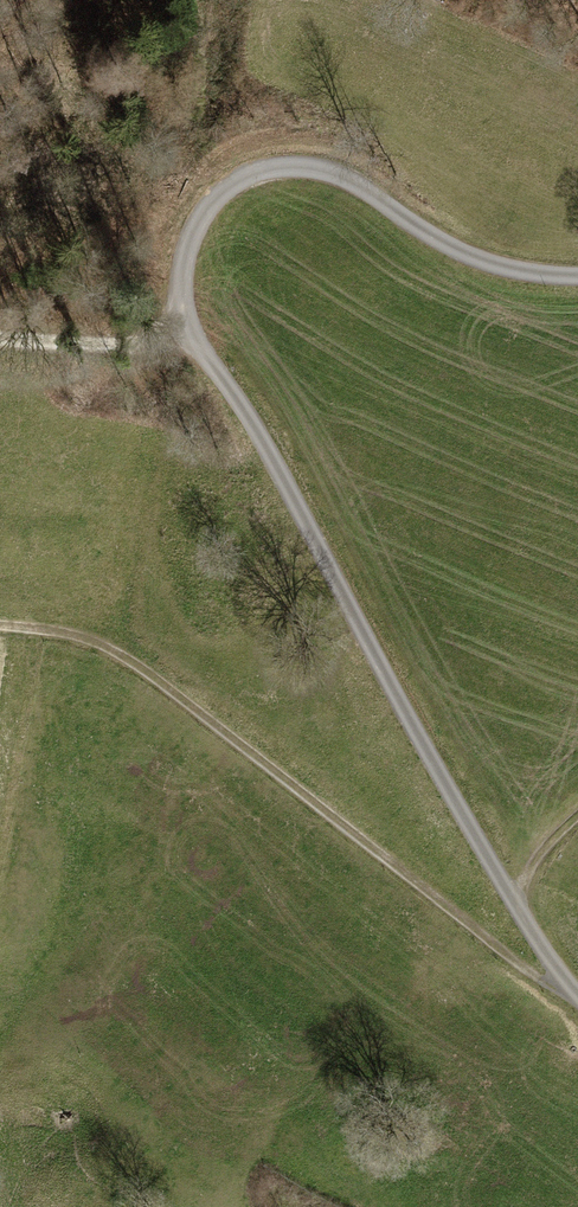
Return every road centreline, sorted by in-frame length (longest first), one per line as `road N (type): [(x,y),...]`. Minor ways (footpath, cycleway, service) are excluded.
road 1 (residential): [(577,1006),(562,994),(241,411),(198,359),(180,294),(187,227),(231,170),(309,157),(405,222),(494,267),(577,279)]
road 2 (track): [(0,623),(106,631),(562,994)]
road 3 (track): [(0,344),(198,359)]

